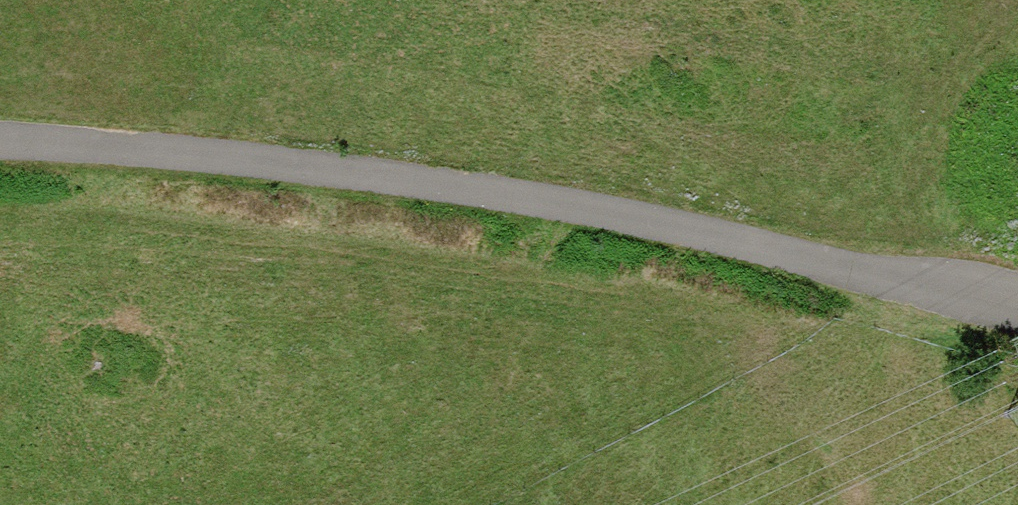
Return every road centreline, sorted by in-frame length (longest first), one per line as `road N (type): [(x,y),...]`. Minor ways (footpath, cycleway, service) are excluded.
road 1 (primary): [(956,0),(0,478)]
road 2 (unclassified): [(0,138),(280,161),(761,246),(1017,301)]

